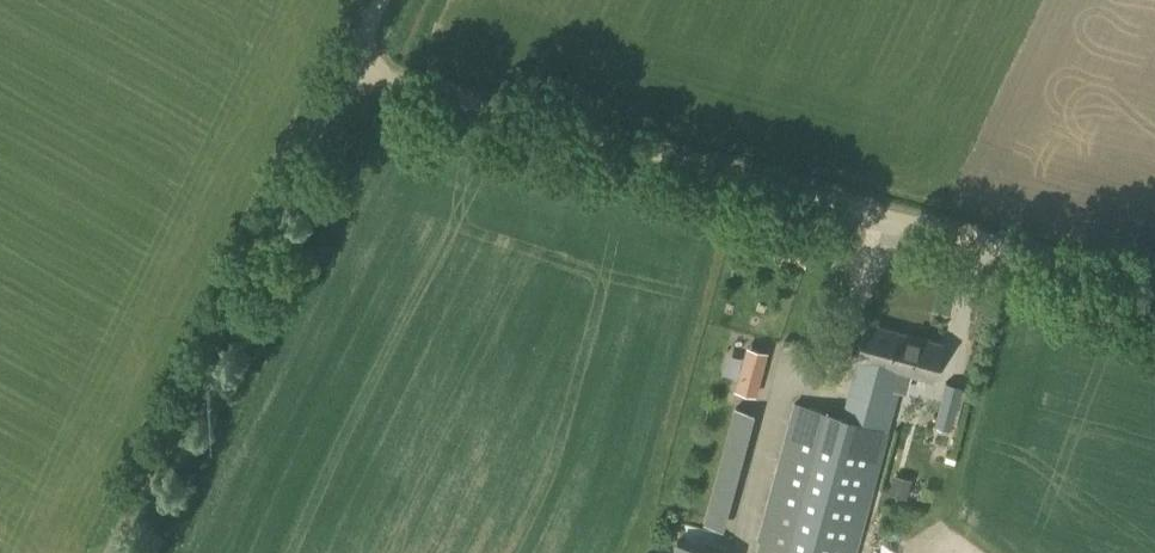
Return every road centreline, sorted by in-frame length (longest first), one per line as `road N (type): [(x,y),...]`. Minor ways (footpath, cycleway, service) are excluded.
road 1 (unclassified): [(343,67),(975,244)]
road 2 (unclassified): [(108,552),(343,67)]
road 3 (track): [(975,244),(1015,266),(1154,302)]

